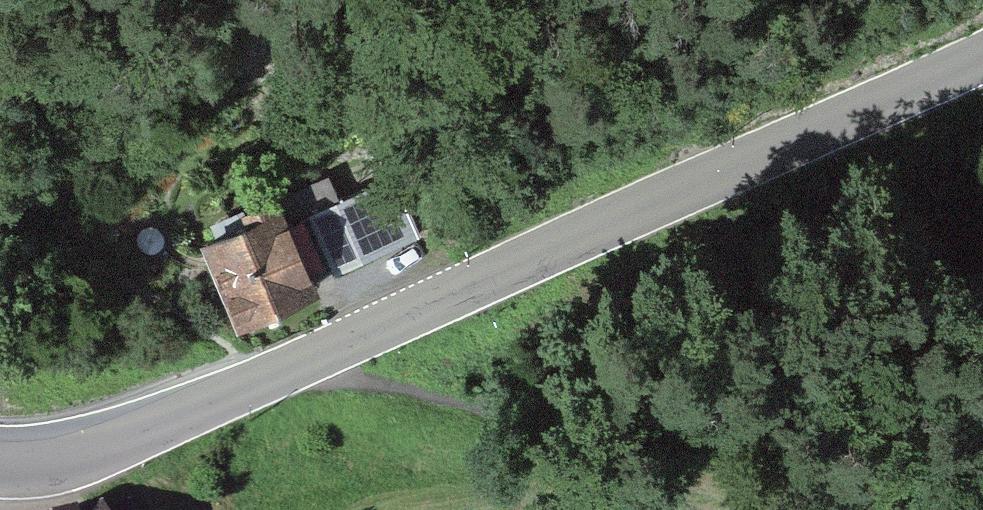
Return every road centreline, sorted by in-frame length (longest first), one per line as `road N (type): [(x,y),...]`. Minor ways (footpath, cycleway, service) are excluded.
road 1 (tertiary): [(0,456),(46,459),(133,437),(982,55)]
road 2 (track): [(982,463),(710,467),(299,363)]

